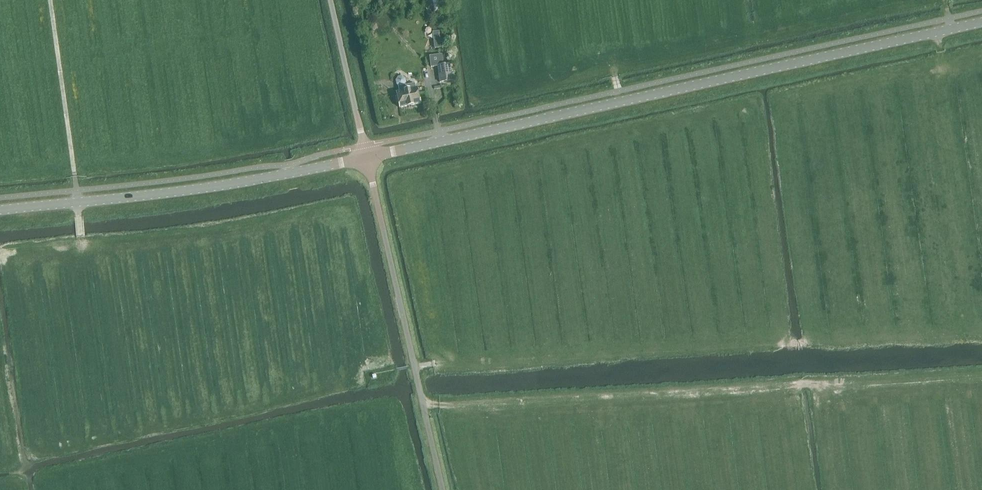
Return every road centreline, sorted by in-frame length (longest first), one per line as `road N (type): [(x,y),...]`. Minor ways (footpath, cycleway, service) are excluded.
road 1 (tertiary): [(367,157),(981,23)]
road 2 (track): [(981,373),(424,403)]
road 3 (tertiary): [(0,211),(200,188),(367,157)]
road 4 (unclassified): [(444,489),(367,157)]
road 5 (track): [(50,0),(84,252)]
road 6 (unclassified): [(367,157),(332,0)]

